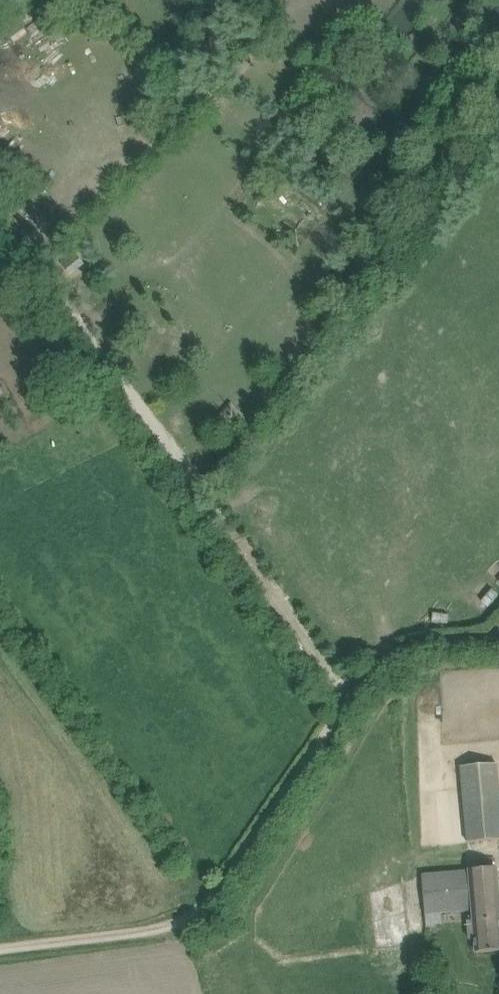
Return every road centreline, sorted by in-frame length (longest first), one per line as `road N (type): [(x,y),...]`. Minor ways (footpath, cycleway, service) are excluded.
road 1 (track): [(0,951),(179,930),(195,921),(357,689),(391,654),(433,642),(498,638)]

